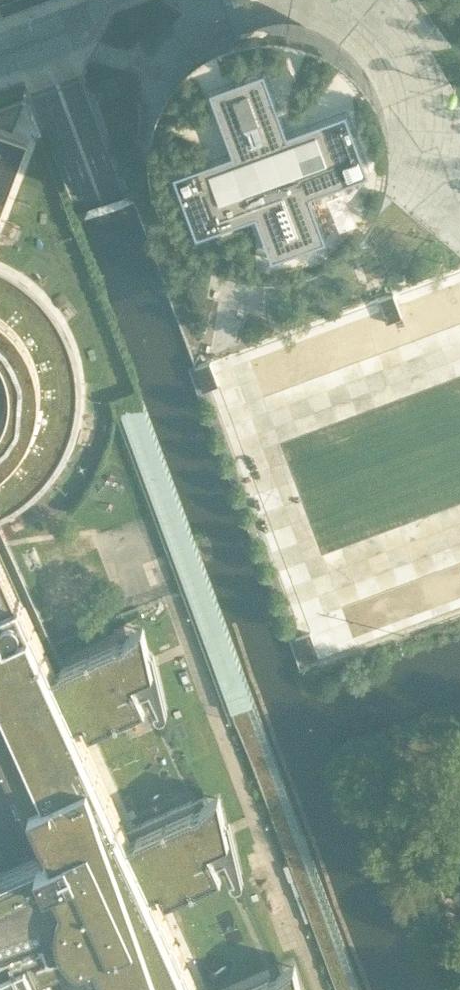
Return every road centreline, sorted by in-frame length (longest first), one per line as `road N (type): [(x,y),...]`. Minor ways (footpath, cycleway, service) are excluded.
road 1 (residential): [(106,0),(74,29),(0,55)]

